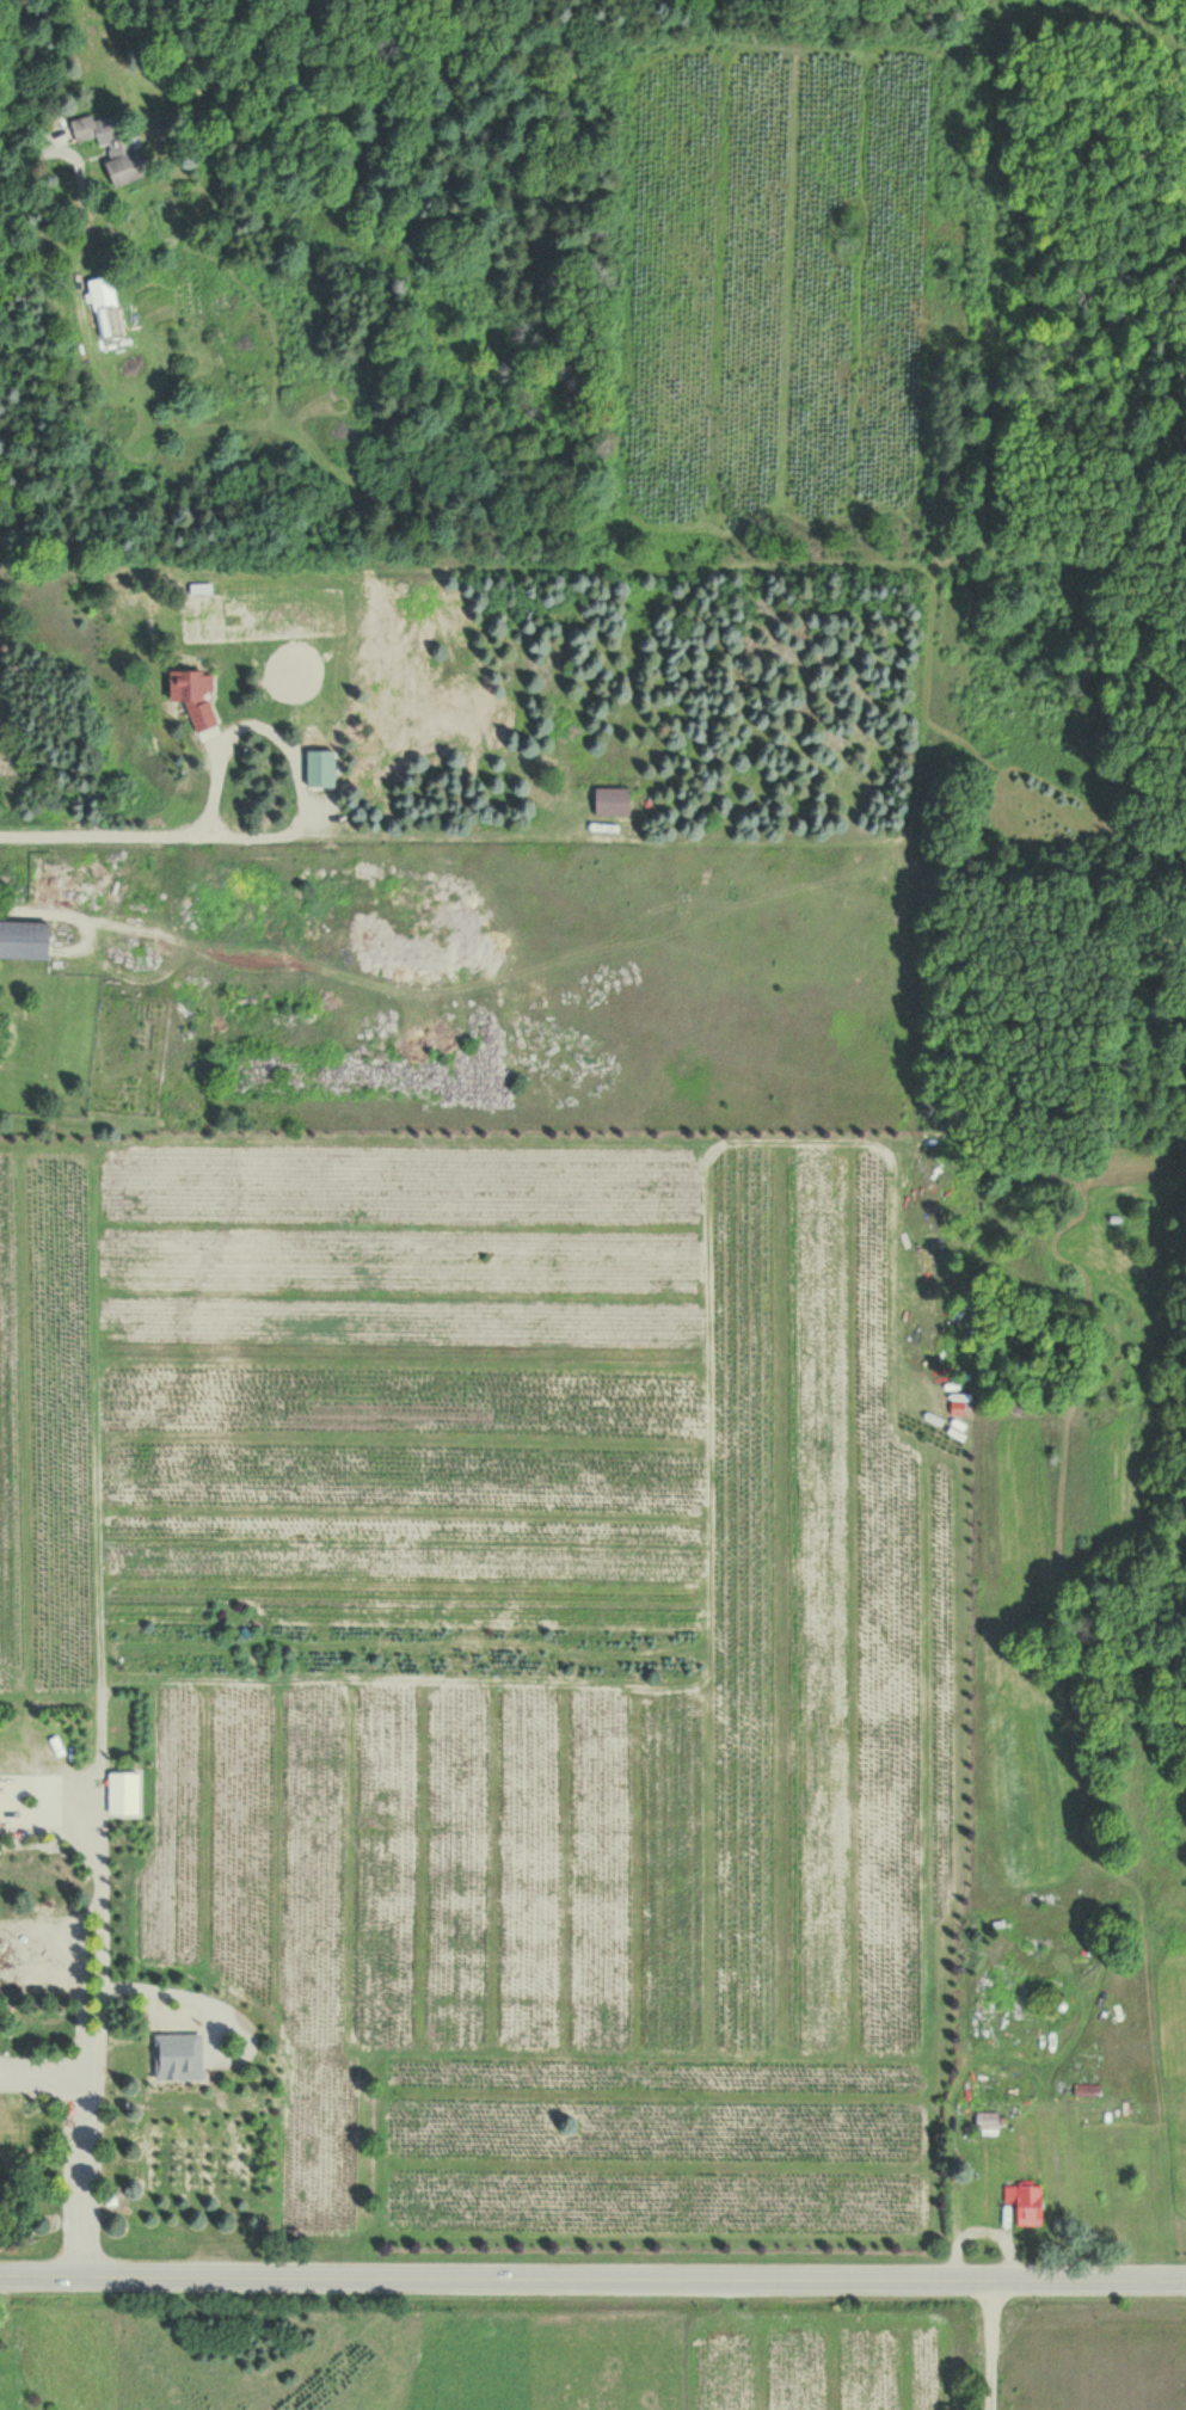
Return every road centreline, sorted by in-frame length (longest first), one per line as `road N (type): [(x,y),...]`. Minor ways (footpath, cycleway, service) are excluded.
road 1 (tertiary): [(1185,2280),(0,2275)]

